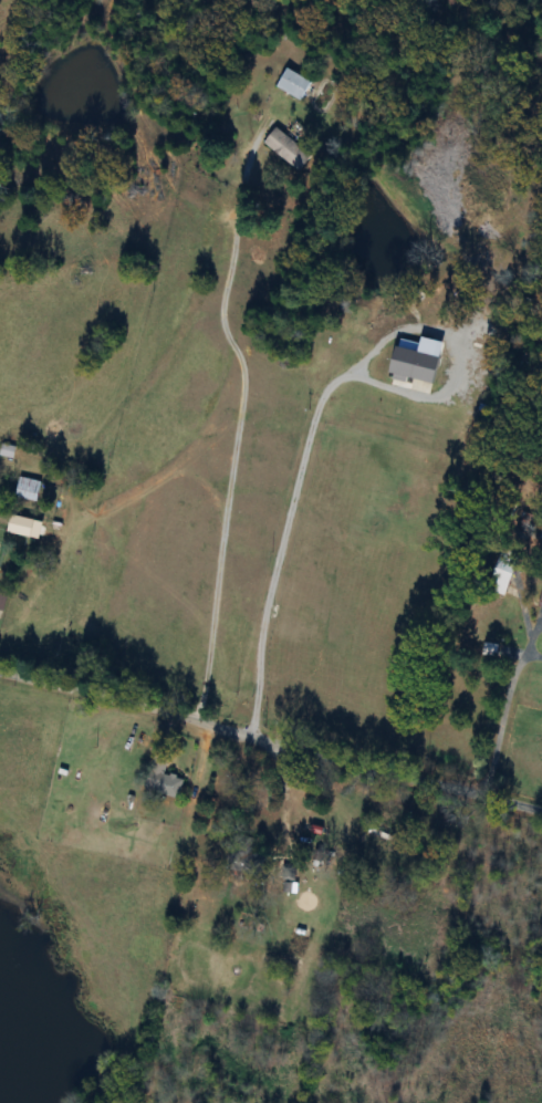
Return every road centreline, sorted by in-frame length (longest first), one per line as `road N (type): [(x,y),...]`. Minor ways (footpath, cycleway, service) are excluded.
road 1 (residential): [(0,671),(541,813)]

